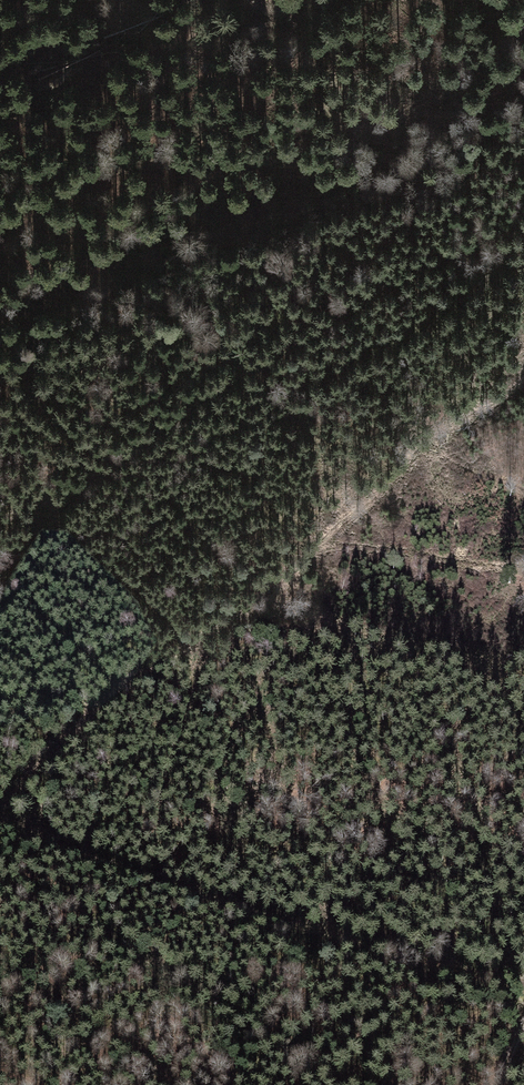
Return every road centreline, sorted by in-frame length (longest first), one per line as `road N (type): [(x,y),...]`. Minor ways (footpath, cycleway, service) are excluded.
road 1 (track): [(0,815),(58,750),(420,463),(523,391)]
road 2 (track): [(523,988),(313,930),(0,818)]
road 3 (track): [(0,221),(130,165),(217,159),(286,168),(334,160),(371,138)]
road 4 (track): [(178,0),(48,87),(0,105)]

